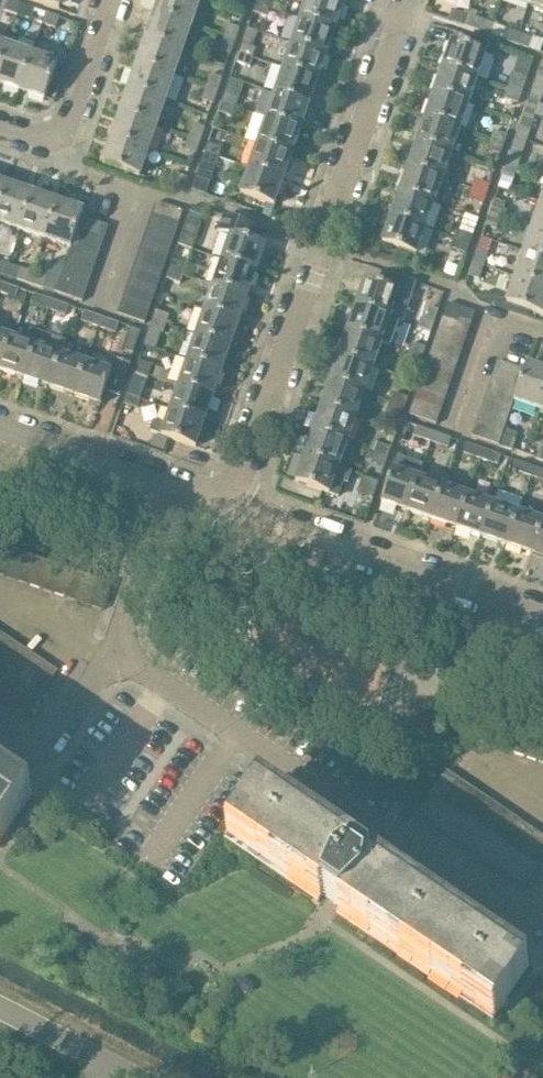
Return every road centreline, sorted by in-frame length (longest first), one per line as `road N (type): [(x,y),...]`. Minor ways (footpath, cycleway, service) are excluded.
road 1 (residential): [(232,502),(408,0)]
road 2 (residential): [(542,916),(511,919),(114,652)]
road 3 (unclassified): [(542,613),(232,502)]
road 4 (residential): [(0,132),(57,153),(110,0)]
road 5 (residential): [(170,480),(114,652)]
road 6 (unclassified): [(170,480),(0,423)]
road 7 (residential): [(114,652),(49,744),(32,750),(0,738)]
road 8 (unclassified): [(0,1008),(135,1077)]

